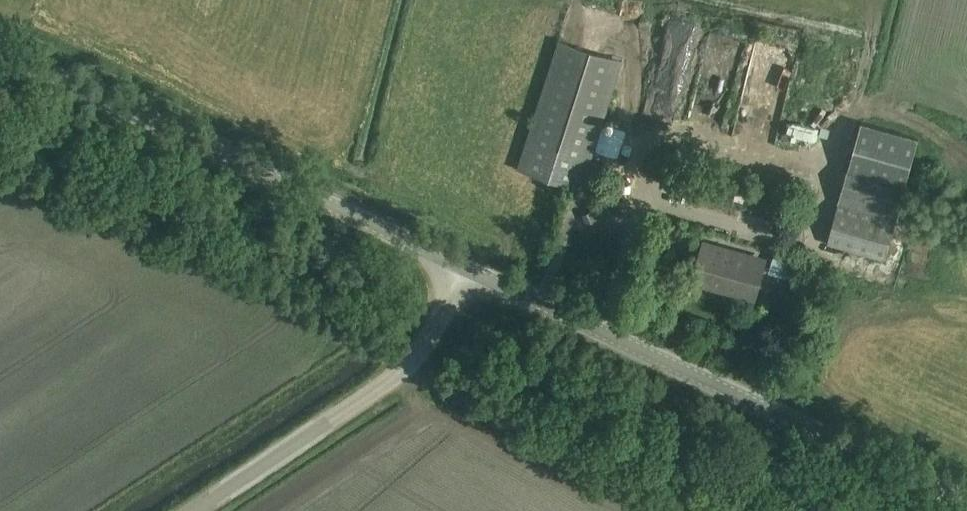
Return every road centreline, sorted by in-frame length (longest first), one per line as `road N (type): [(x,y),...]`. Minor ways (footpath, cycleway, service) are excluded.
road 1 (tertiary): [(966,501),(464,269)]
road 2 (tertiary): [(464,269),(0,54)]
road 3 (unclassified): [(191,510),(392,379),(438,326),(464,269)]

